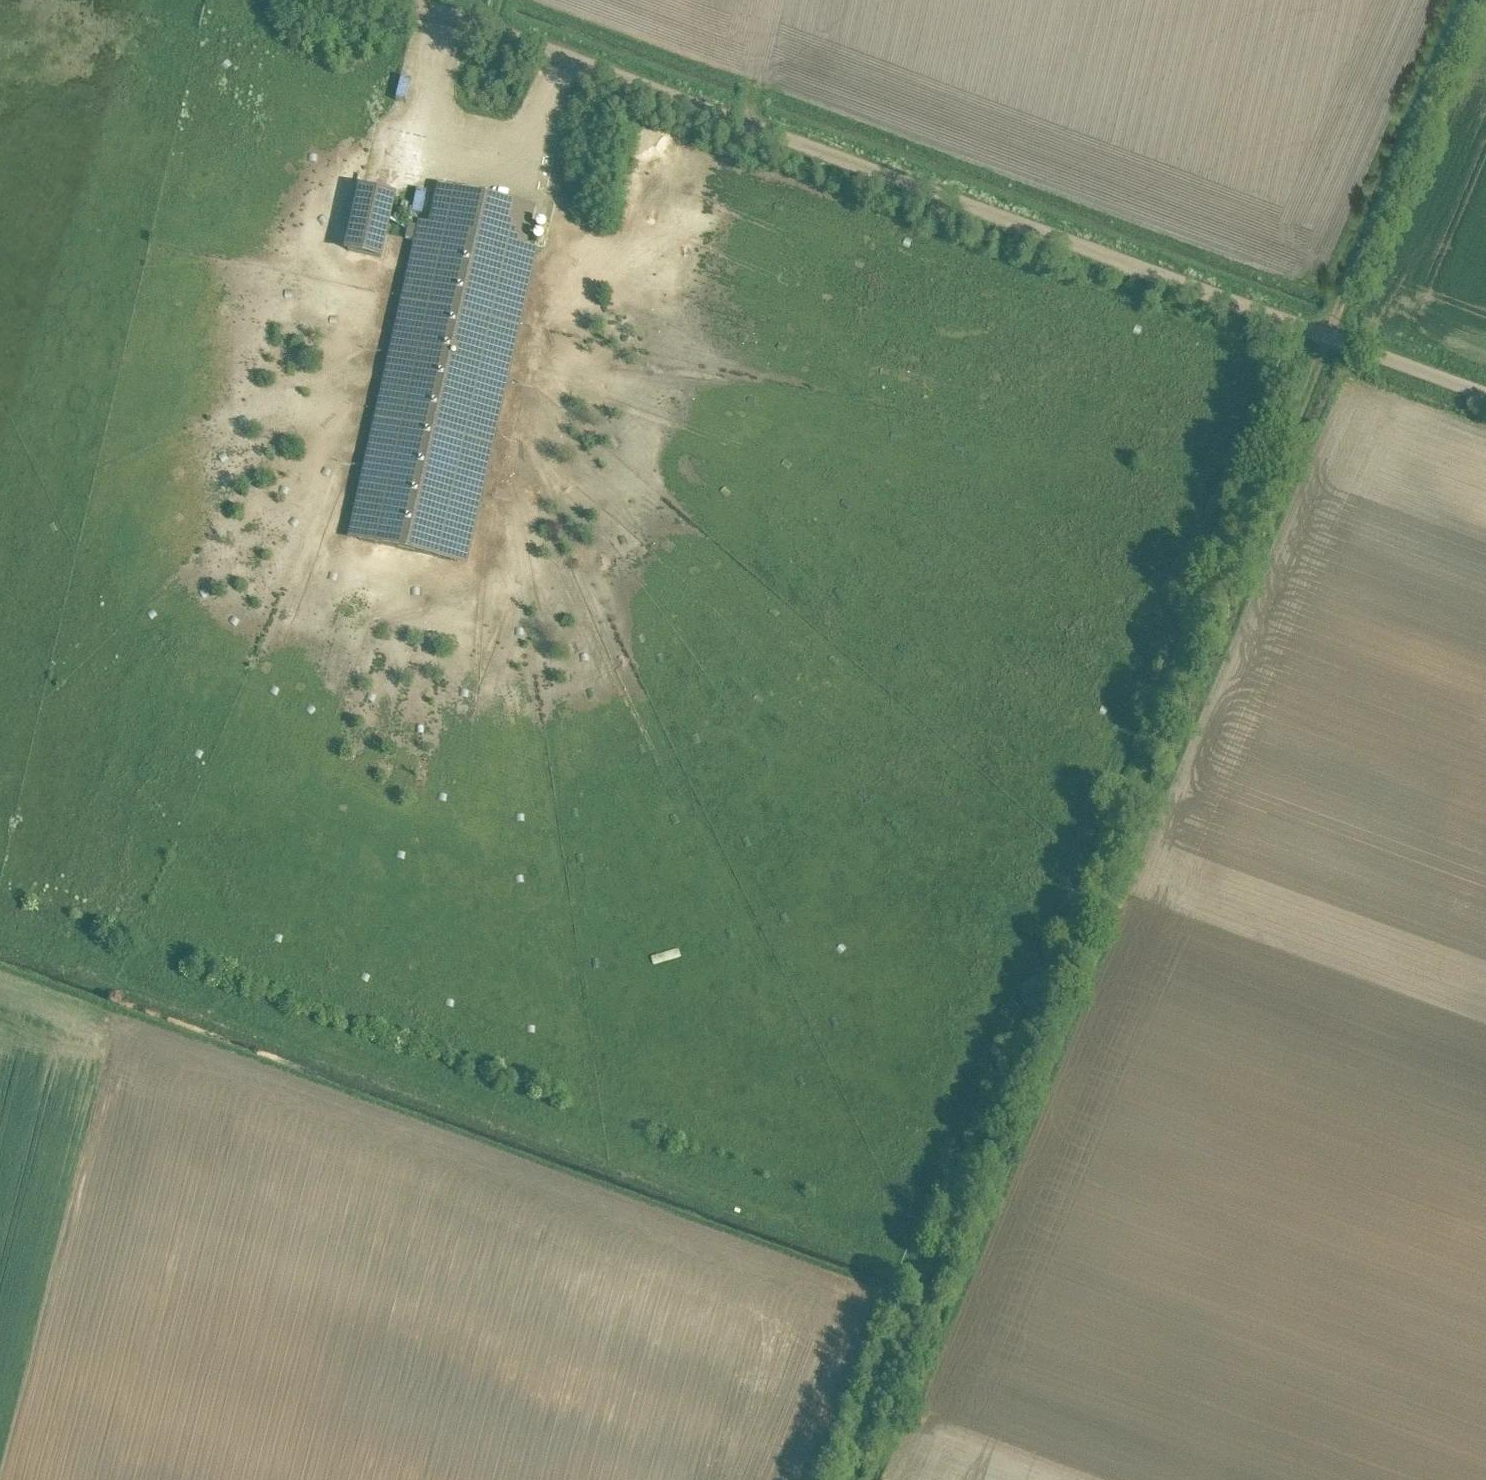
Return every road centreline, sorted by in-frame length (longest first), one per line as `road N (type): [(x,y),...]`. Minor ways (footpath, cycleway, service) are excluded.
road 1 (track): [(1472,0),(849,1479)]
road 2 (unclassified): [(384,0),(1485,402)]

